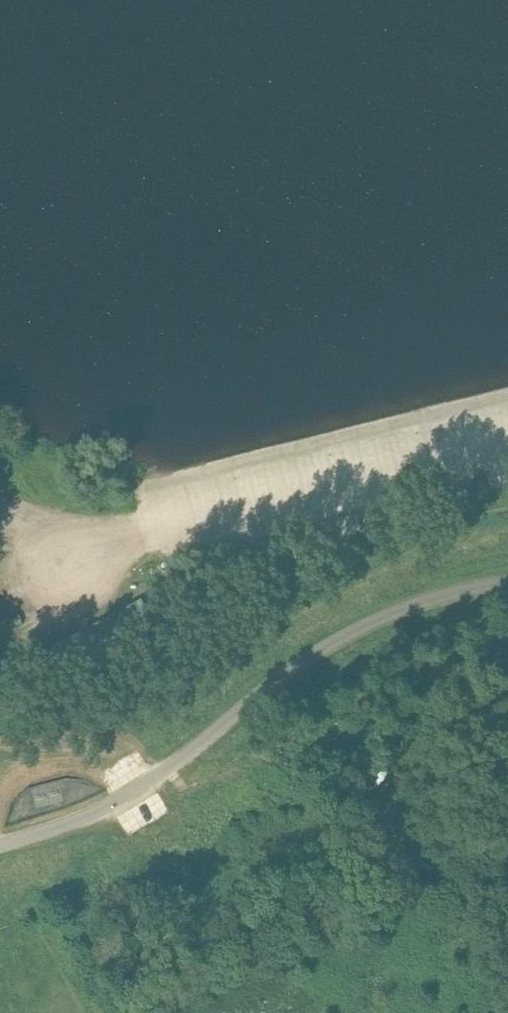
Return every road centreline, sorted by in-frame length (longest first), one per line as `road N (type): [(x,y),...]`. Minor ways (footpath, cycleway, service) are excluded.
road 1 (unclassified): [(0,848),(104,808),(320,651),(375,622),(428,601),(507,585)]

